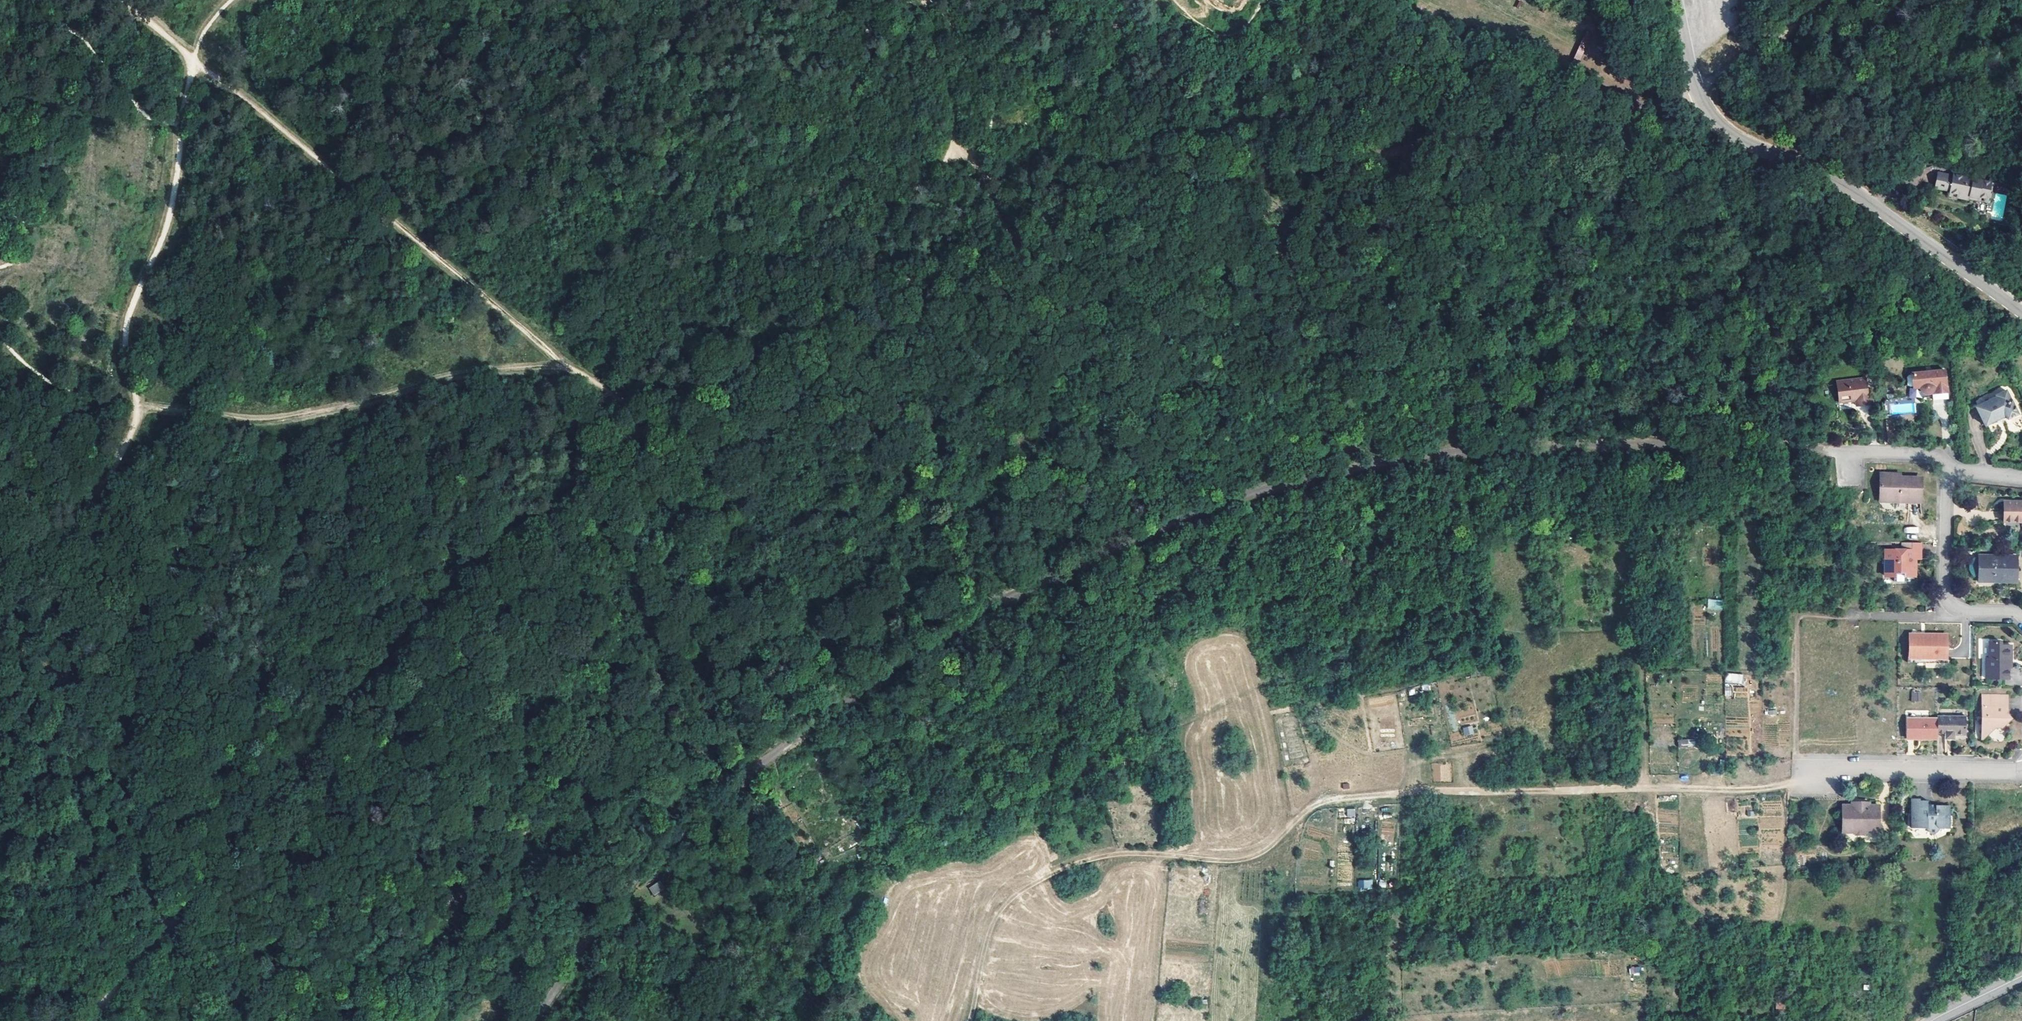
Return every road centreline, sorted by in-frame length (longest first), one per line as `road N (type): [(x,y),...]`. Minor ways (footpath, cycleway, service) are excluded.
road 1 (track): [(1697,88),(1620,112),(1226,177),(807,322),(663,418),(458,579),(169,930)]
road 2 (unclassified): [(536,1020),(637,877),(751,770),(936,637),(1142,536),(1270,488),(1443,453),(1734,441),(1817,448)]
road 3 (track): [(1809,769),(1759,788),(1340,798),(1313,806),(1271,846),(1239,860),(1126,853),(1090,859),(1029,884),(999,910),(968,1020)]
road 4 (track): [(179,125),(173,209),(124,339),(137,407),(266,422),(444,378),(561,367)]
road 5 (track): [(123,0),(561,367),(663,418)]
road 6 (residential): [(1697,88),(1728,133),(1852,191),(2021,311)]
road 7 (track): [(130,661),(169,930)]
road 8 (residential): [(1809,769),(2021,770)]
road 9 (residential): [(2021,612),(1958,610),(1948,601),(1948,466)]
road 10 (track): [(0,554),(130,661)]
road 11 (track): [(0,332),(57,388),(137,407)]
road 12 (track): [(1829,0),(1697,88)]
road 13 (residential): [(1817,448),(1930,454),(1948,466)]
road 14 (track): [(169,930),(90,1020)]

